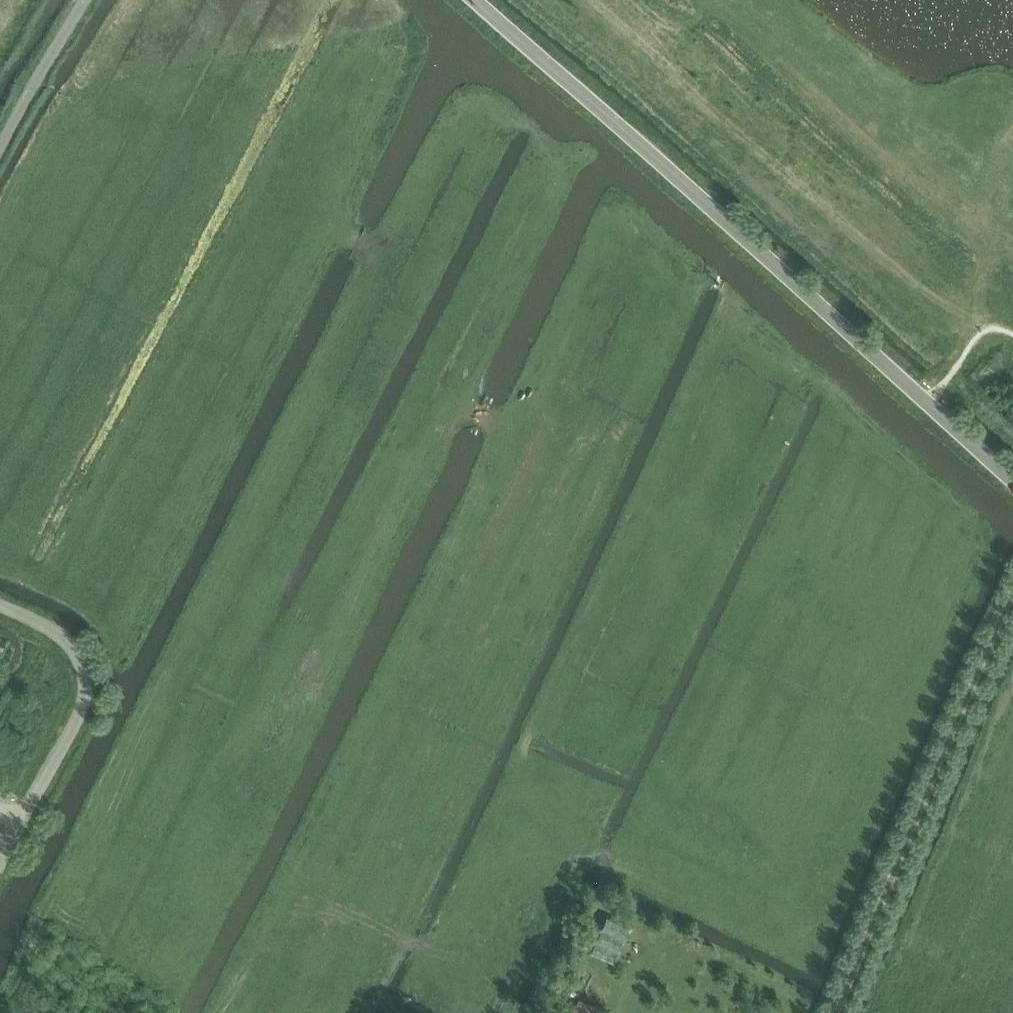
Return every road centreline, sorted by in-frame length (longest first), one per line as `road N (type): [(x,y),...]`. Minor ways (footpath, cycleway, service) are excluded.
road 1 (unclassified): [(1012,478),(475,0)]
road 2 (unclassified): [(17,824),(80,712),(85,682),(59,635),(0,607)]
road 3 (unclassified): [(0,148),(84,0)]

